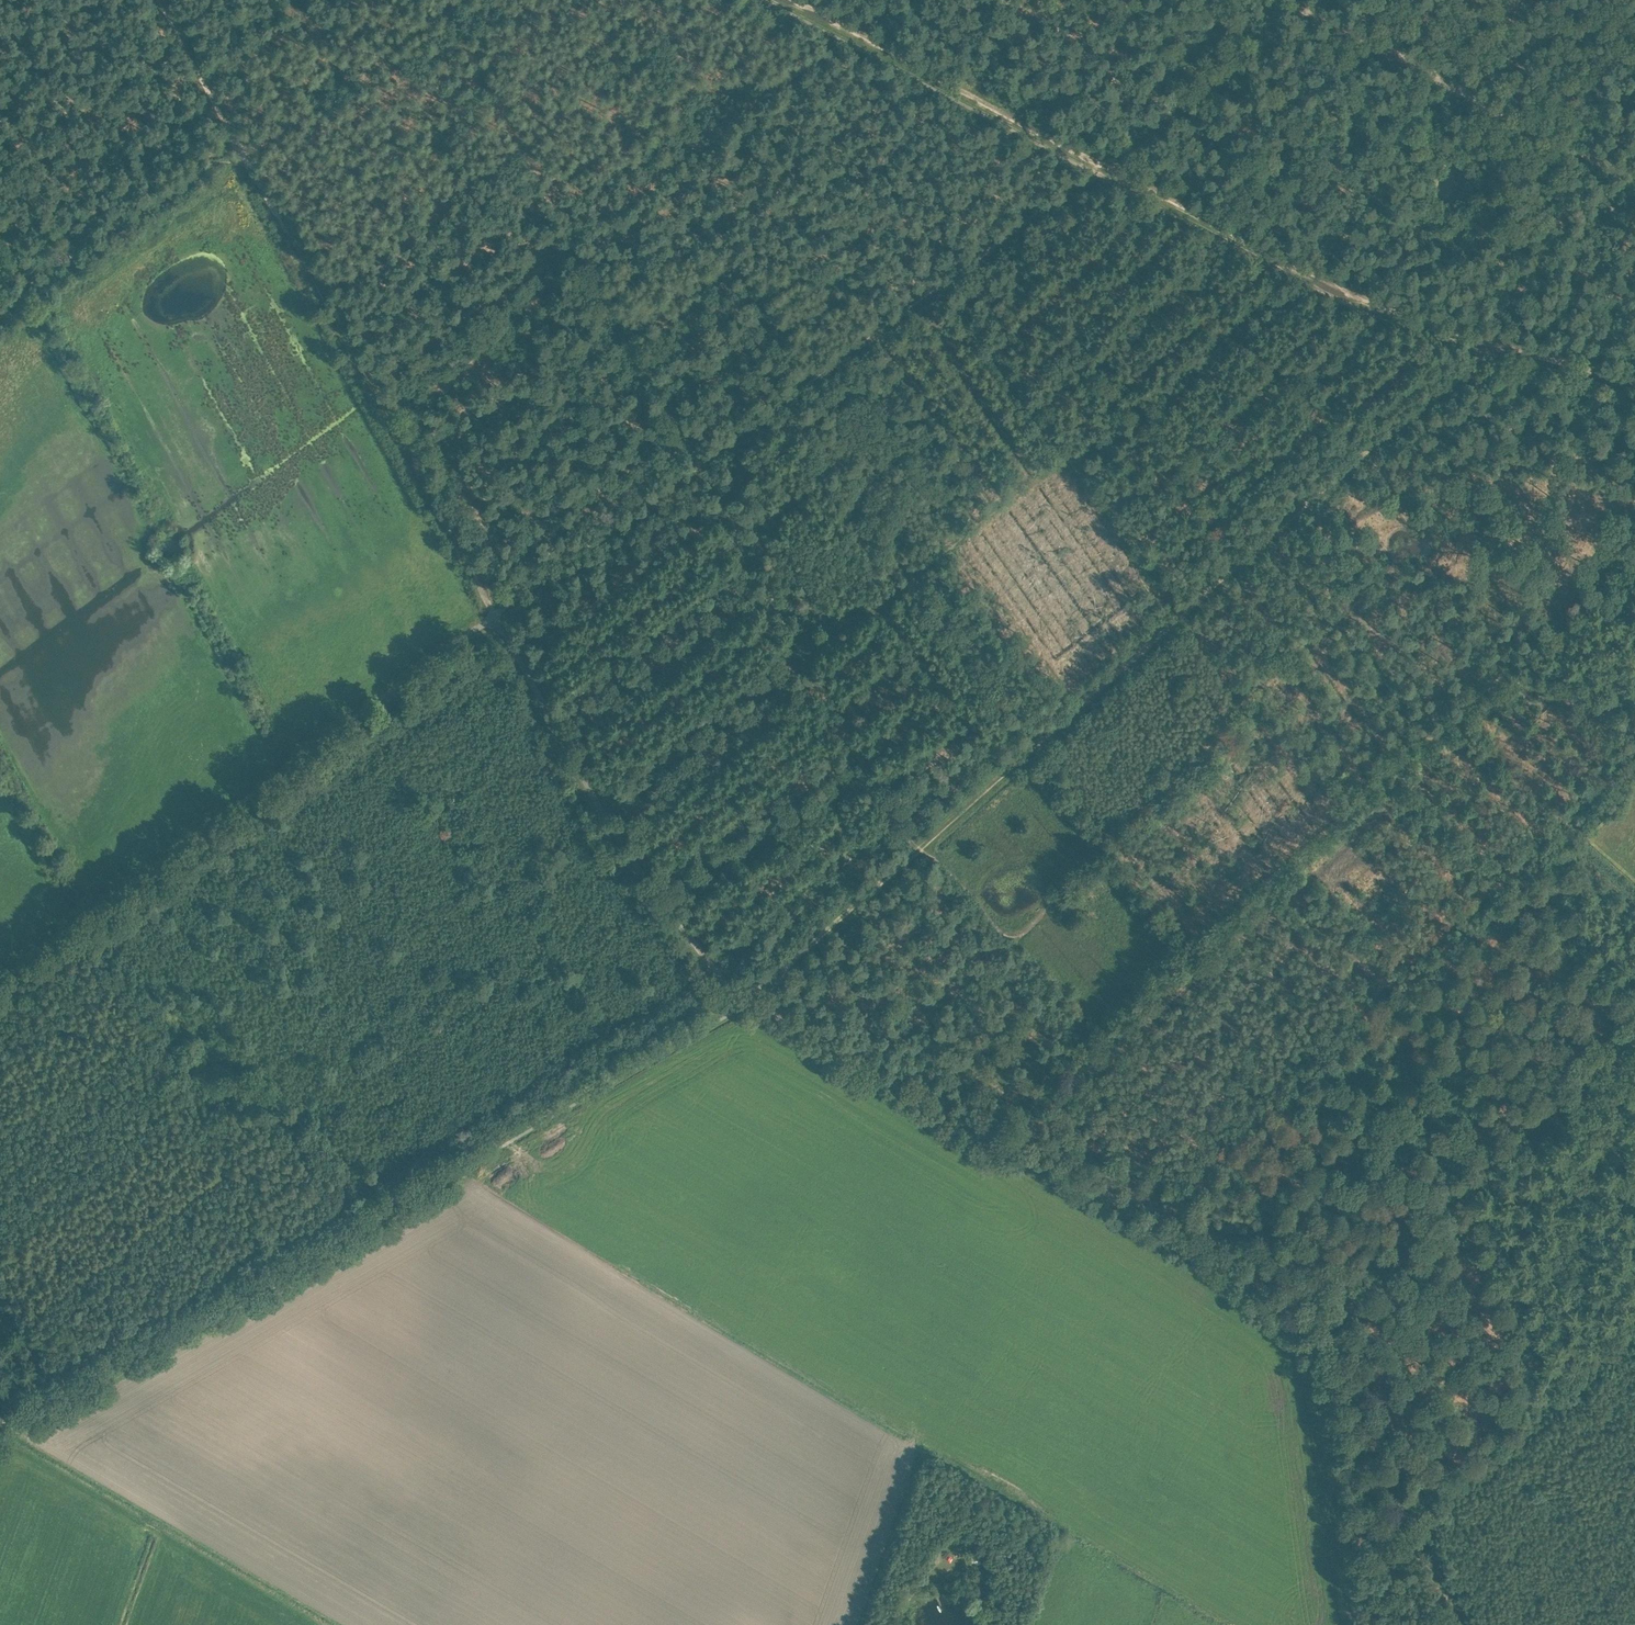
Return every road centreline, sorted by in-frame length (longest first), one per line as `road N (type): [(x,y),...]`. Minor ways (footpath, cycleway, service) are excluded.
road 1 (track): [(749,1001),(964,1124),(1034,1152),(1300,1309),(1326,1310),(1634,1034)]
road 2 (track): [(744,995),(0,1424)]
road 3 (track): [(503,621),(0,990)]
road 4 (track): [(744,995),(636,863),(503,621)]
road 5 (track): [(1350,1624),(1308,1341),(1328,1325)]

